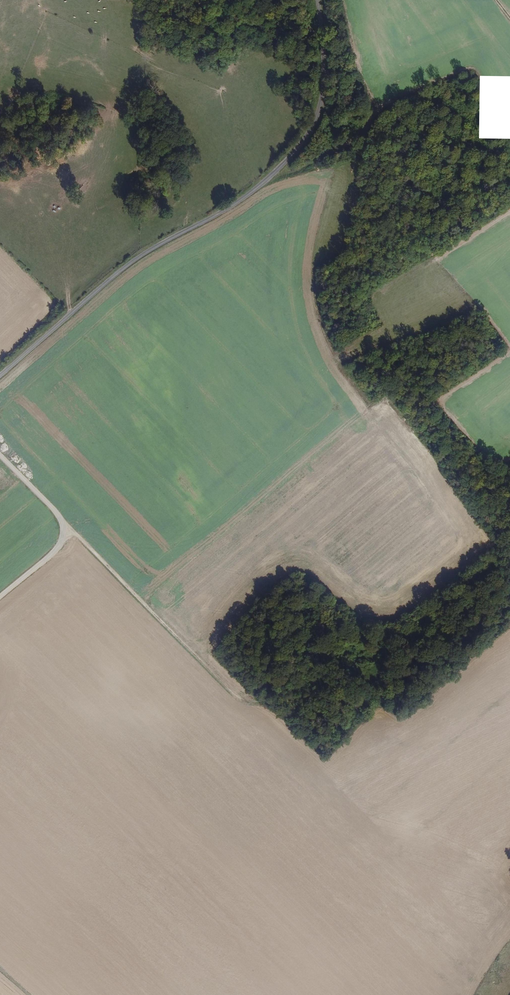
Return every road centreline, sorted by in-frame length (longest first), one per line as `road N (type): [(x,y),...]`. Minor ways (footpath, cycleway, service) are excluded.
road 1 (unclassified): [(0,375),(131,263),(252,194),(304,142),(324,95),(319,0)]
road 2 (track): [(63,521),(242,700),(260,703),(285,686)]
road 3 (track): [(509,560),(411,626),(327,650),(285,686)]
road 4 (track): [(265,183),(354,143),(378,112)]

